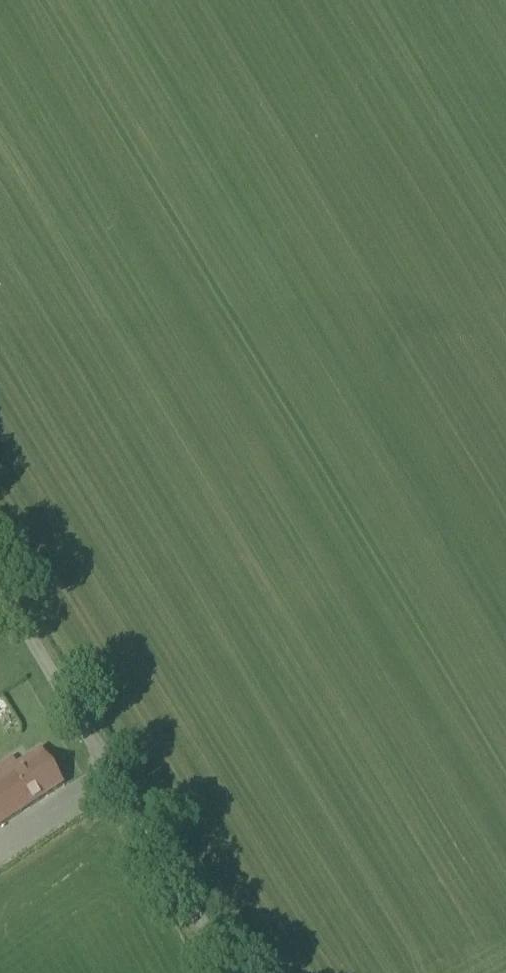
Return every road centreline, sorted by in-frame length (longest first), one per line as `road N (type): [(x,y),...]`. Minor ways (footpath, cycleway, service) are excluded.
road 1 (unclassified): [(237,972),(0,577)]

